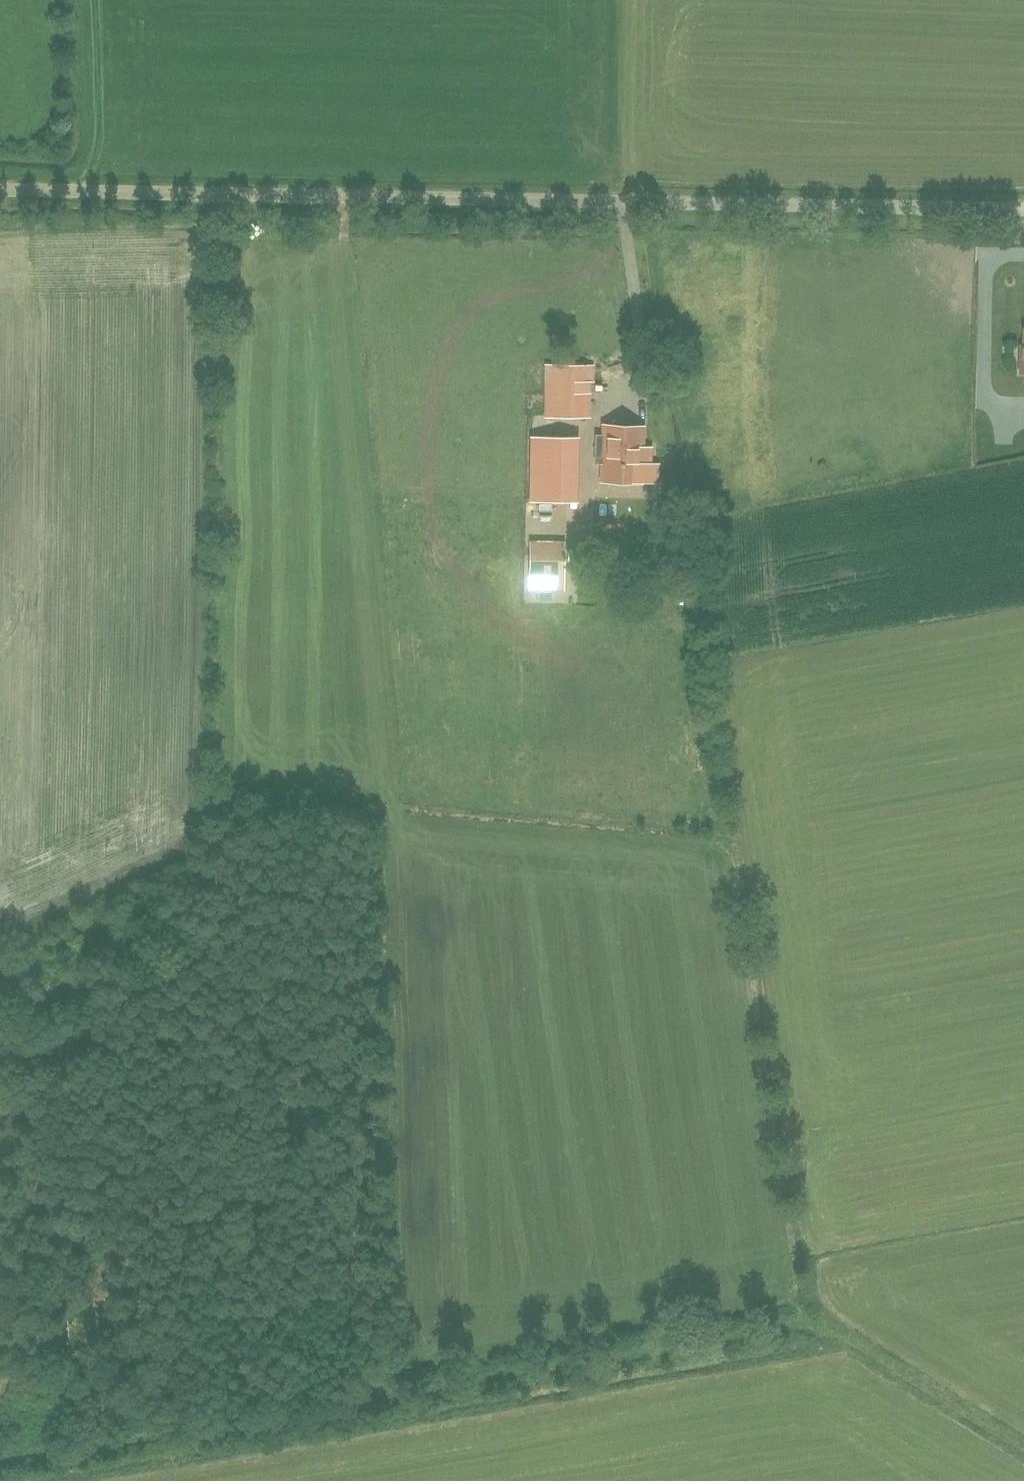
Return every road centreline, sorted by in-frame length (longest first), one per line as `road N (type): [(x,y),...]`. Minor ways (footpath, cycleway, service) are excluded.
road 1 (track): [(1023,1450),(854,1344),(804,1329),(0,1461)]
road 2 (unclassified): [(1023,211),(0,192)]

